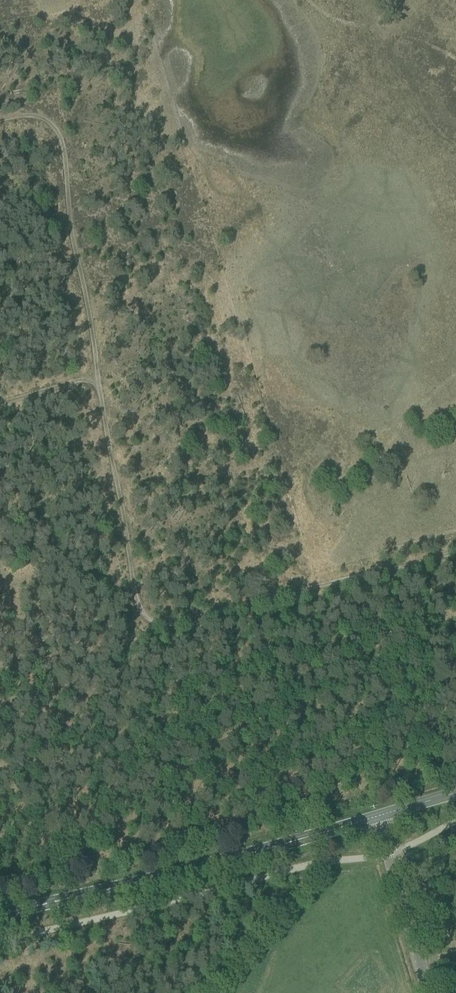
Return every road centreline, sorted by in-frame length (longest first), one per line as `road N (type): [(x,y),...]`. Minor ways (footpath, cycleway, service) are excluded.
road 1 (track): [(455,554),(135,624),(79,250),(44,115)]
road 2 (secondary): [(0,921),(375,816)]
road 3 (tertiary): [(428,992),(375,816)]

